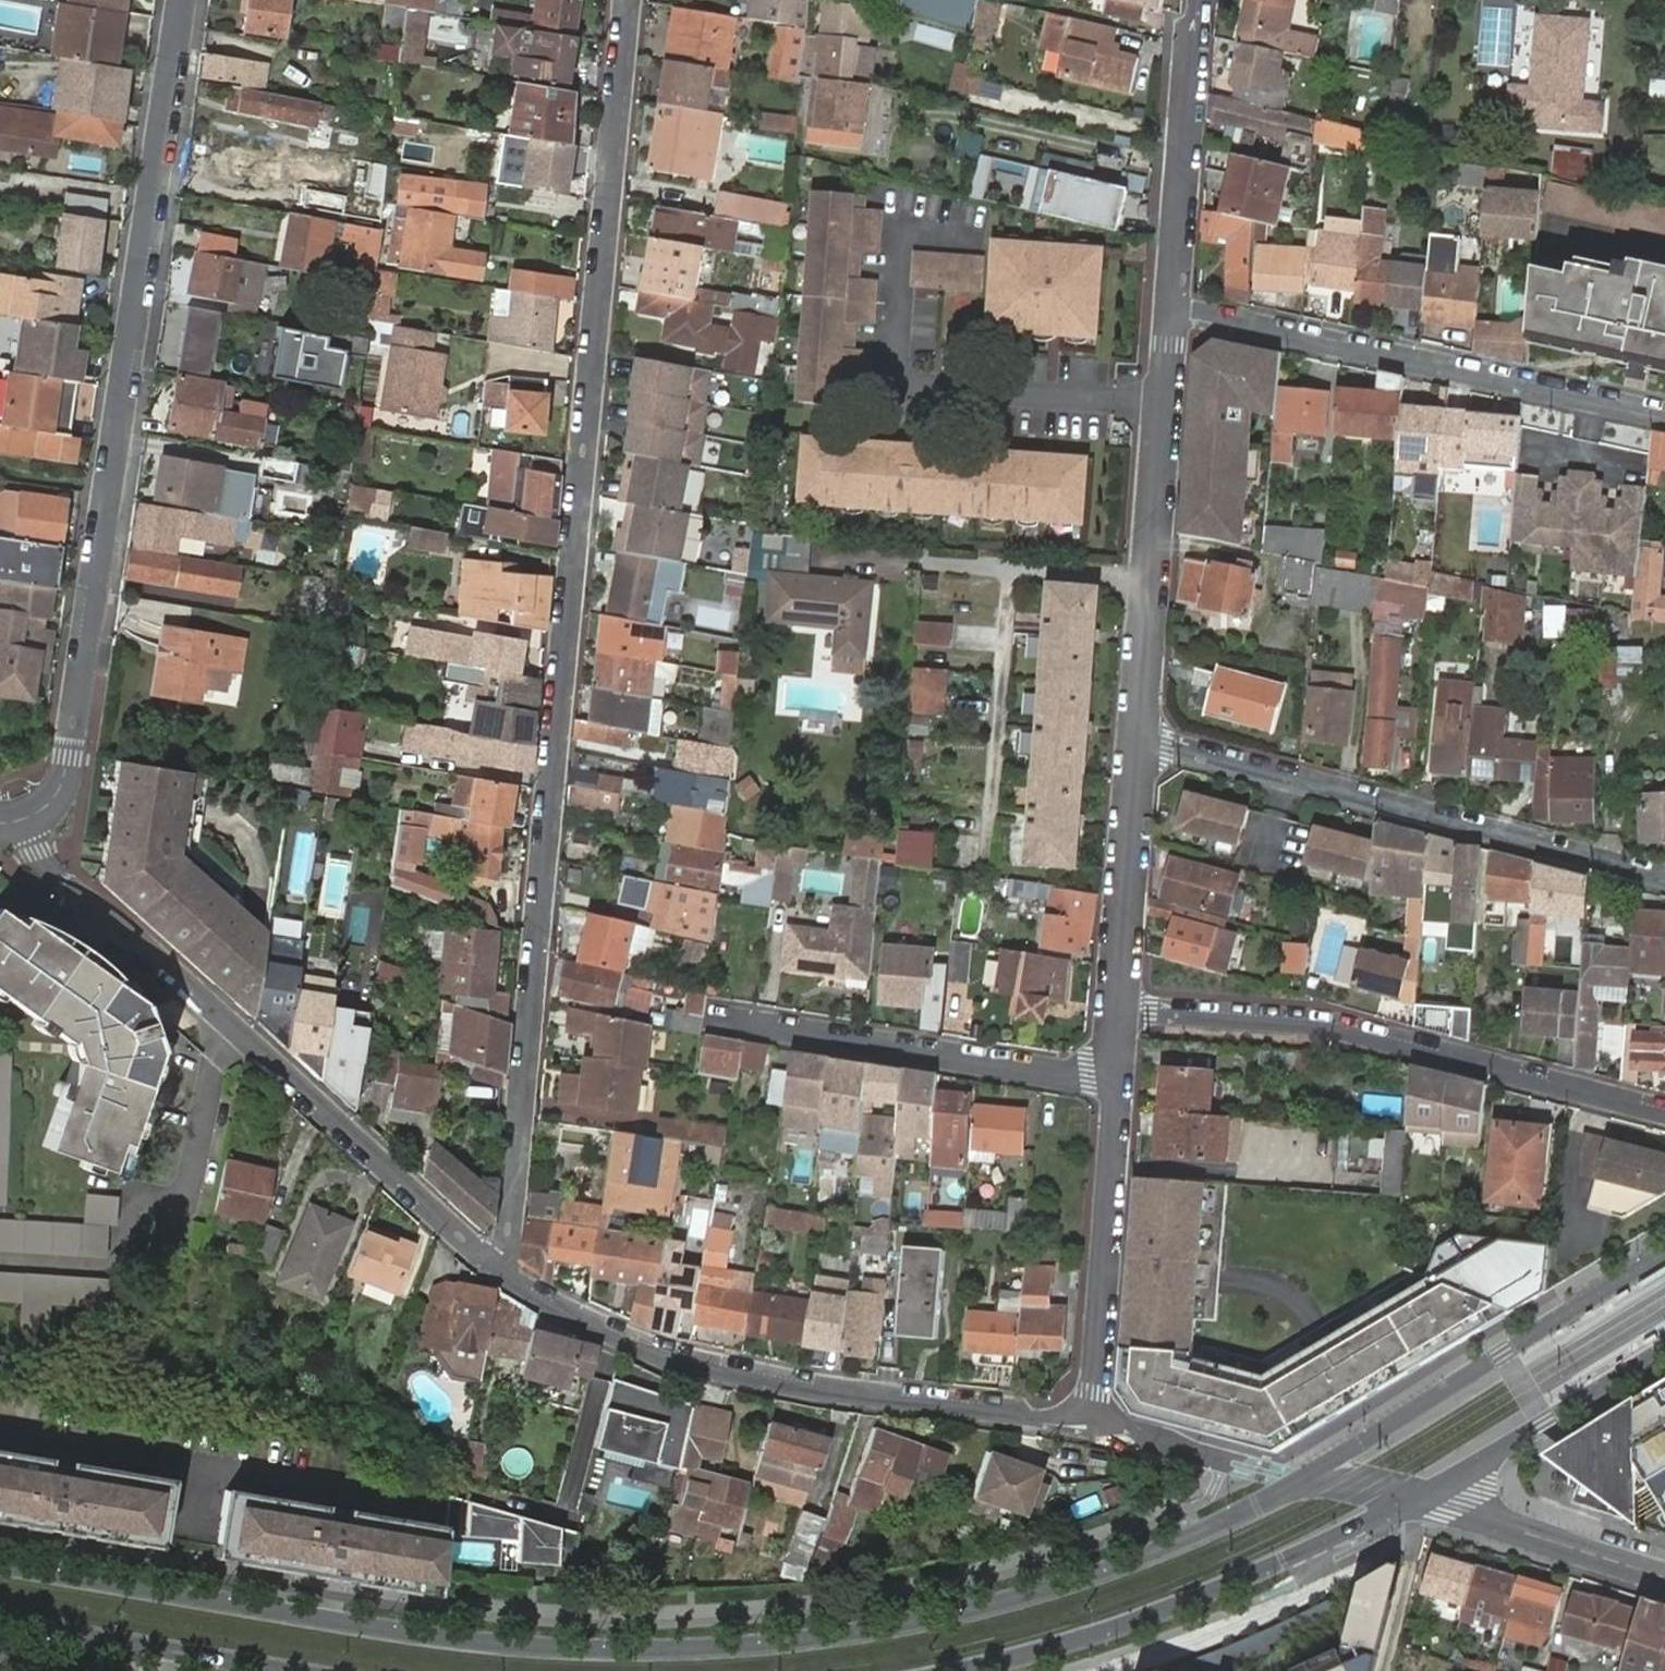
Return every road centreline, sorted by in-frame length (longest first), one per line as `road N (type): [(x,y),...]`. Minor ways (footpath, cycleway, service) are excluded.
road 1 (secondary): [(1308,1477),(1216,1527),(1074,1582),(910,1623),(770,1643),(494,1641),(0,1564)]
road 2 (residential): [(493,1266),(508,1233),(628,0)]
road 3 (residential): [(24,820),(58,792),(86,658),(178,0)]
road 4 (residential): [(493,1266),(187,981),(43,866),(24,820)]
road 5 (residential): [(1090,1422),(814,1391),(666,1360),(528,1293),(493,1266)]
road 6 (residential): [(1664,1113),(1307,1025),(1117,1010)]
road 7 (residential): [(1138,744),(1664,880)]
road 8 (residential): [(1664,416),(1171,311)]
road 9 (secondary): [(959,1670),(1194,1600),(1415,1499)]
road 10 (residential): [(1138,744),(1171,311)]
road 11 (secondary): [(1664,1254),(1308,1477)]
road 12 (residential): [(1117,1074),(1086,1077),(734,1022)]
road 13 (residential): [(1090,1422),(1117,1074)]
road 14 (residential): [(1171,311),(1197,0)]
road 15 (secondary): [(0,1619),(299,1670)]
road 16 (secondary): [(1415,1499),(1664,1350)]
road 17 (residential): [(1117,1010),(1138,744)]
road 18 (tertiary): [(1664,1577),(1415,1499)]

